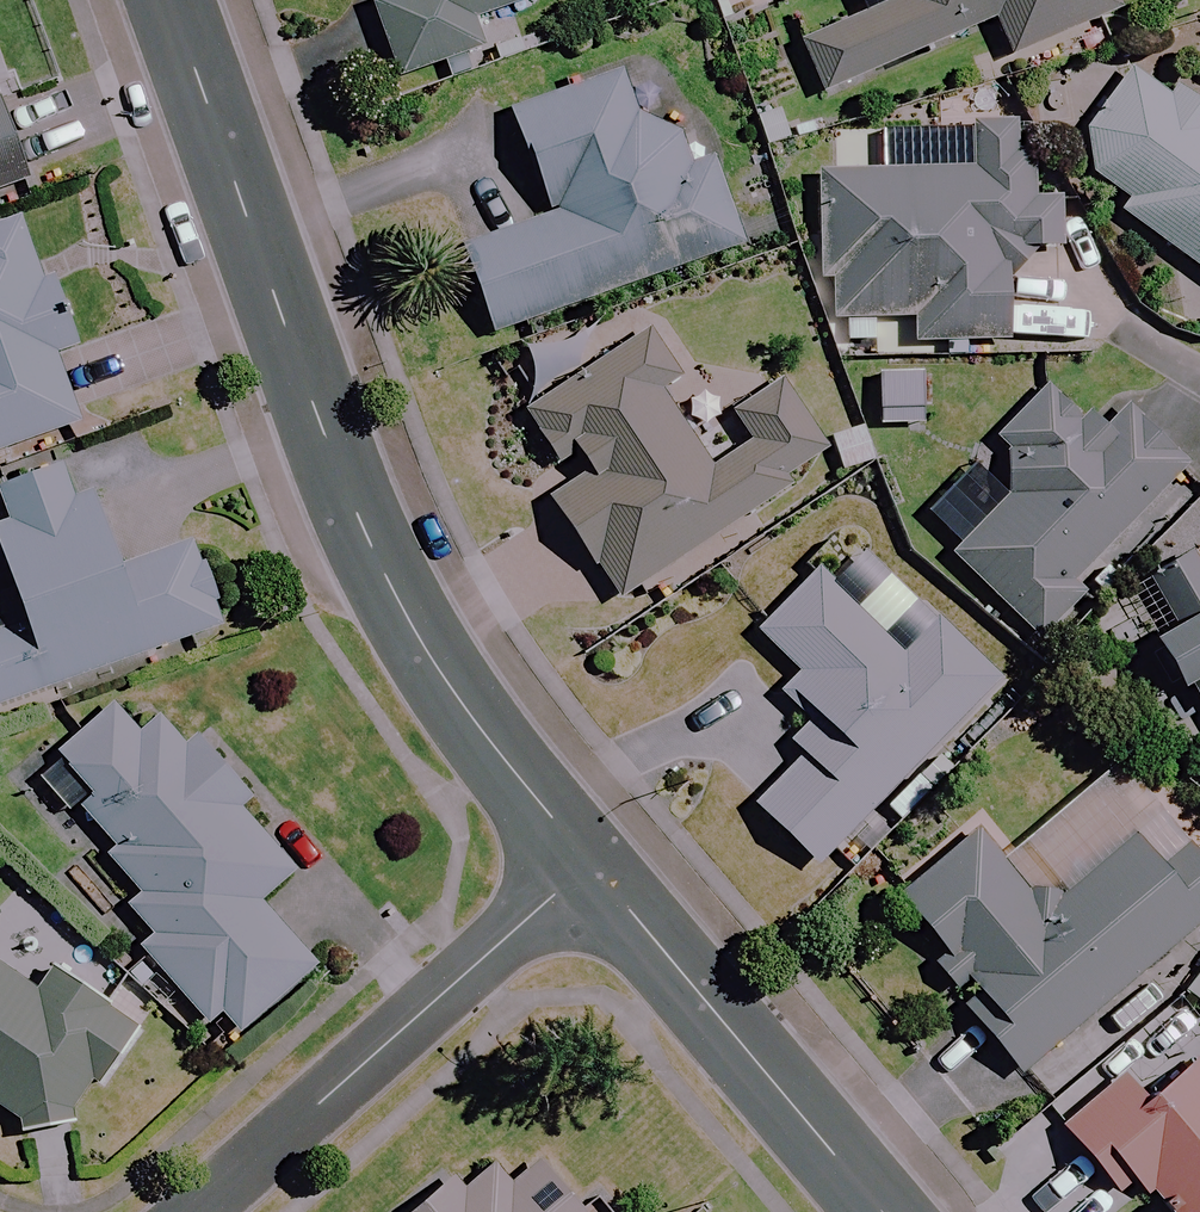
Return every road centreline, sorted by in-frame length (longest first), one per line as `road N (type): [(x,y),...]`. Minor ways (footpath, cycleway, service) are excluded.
road 1 (tertiary): [(588,866),(475,719),(406,605),(325,434),(173,0)]
road 2 (residential): [(184,1211),(588,866)]
road 3 (tertiary): [(884,1211),(588,866)]

